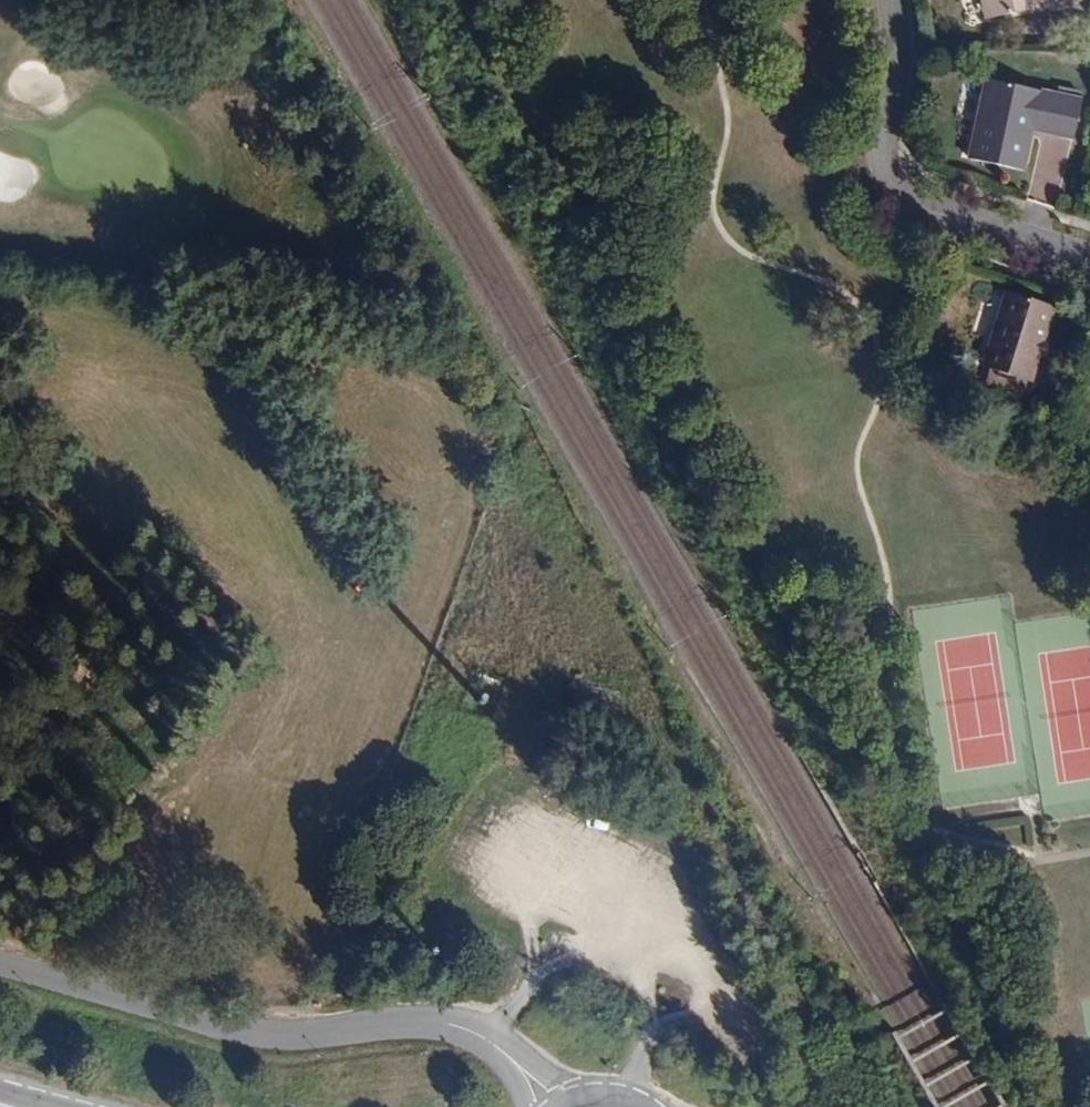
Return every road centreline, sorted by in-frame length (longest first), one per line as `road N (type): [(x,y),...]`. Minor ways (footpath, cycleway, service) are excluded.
road 1 (unclassified): [(491,1042),(432,1024),(275,1034),(0,965)]
road 2 (residential): [(1089,254),(917,199),(893,174),(898,0)]

